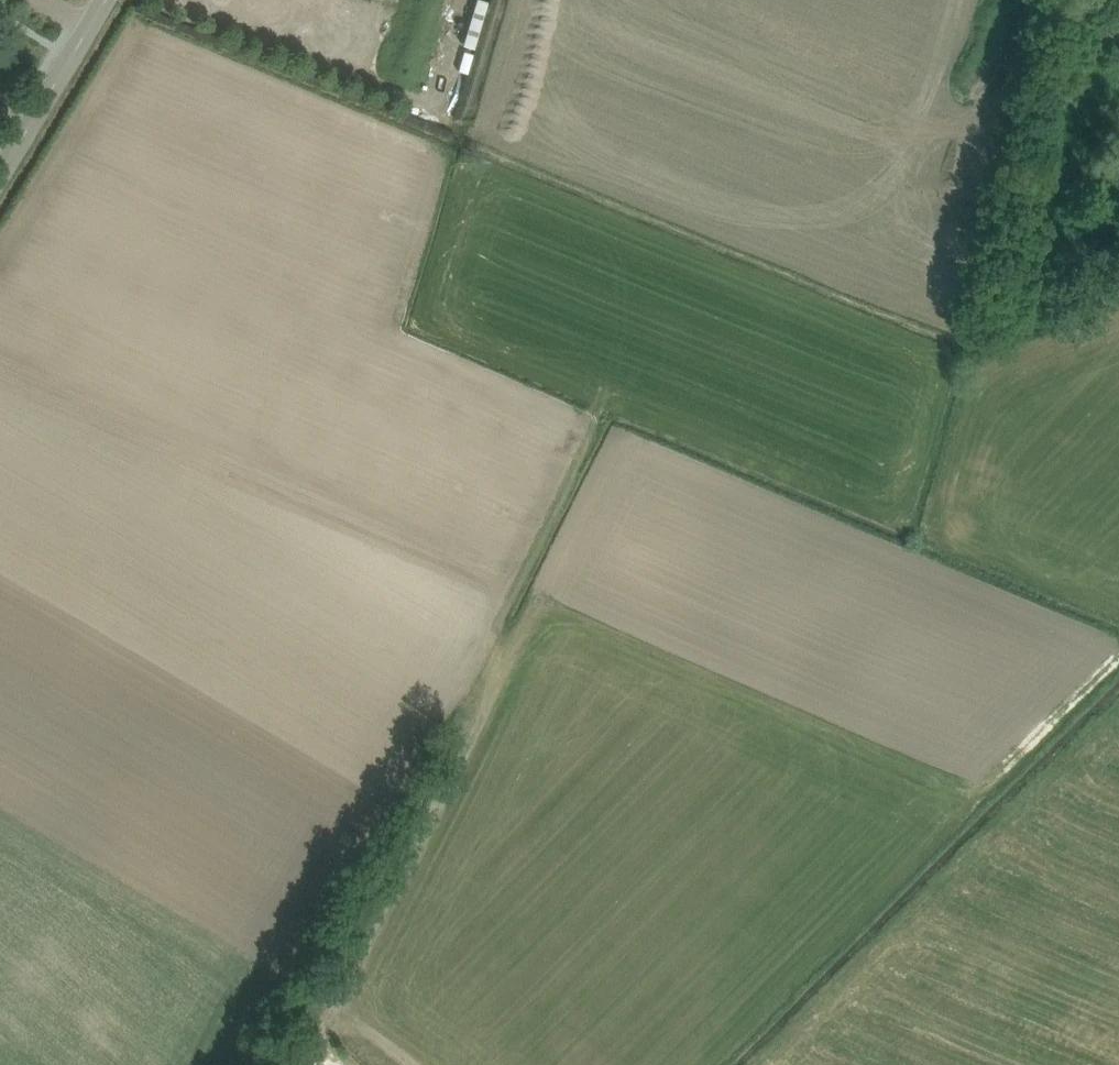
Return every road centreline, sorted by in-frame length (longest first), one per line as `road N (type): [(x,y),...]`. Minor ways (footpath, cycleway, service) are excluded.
road 1 (unclassified): [(0,184),(117,0)]

